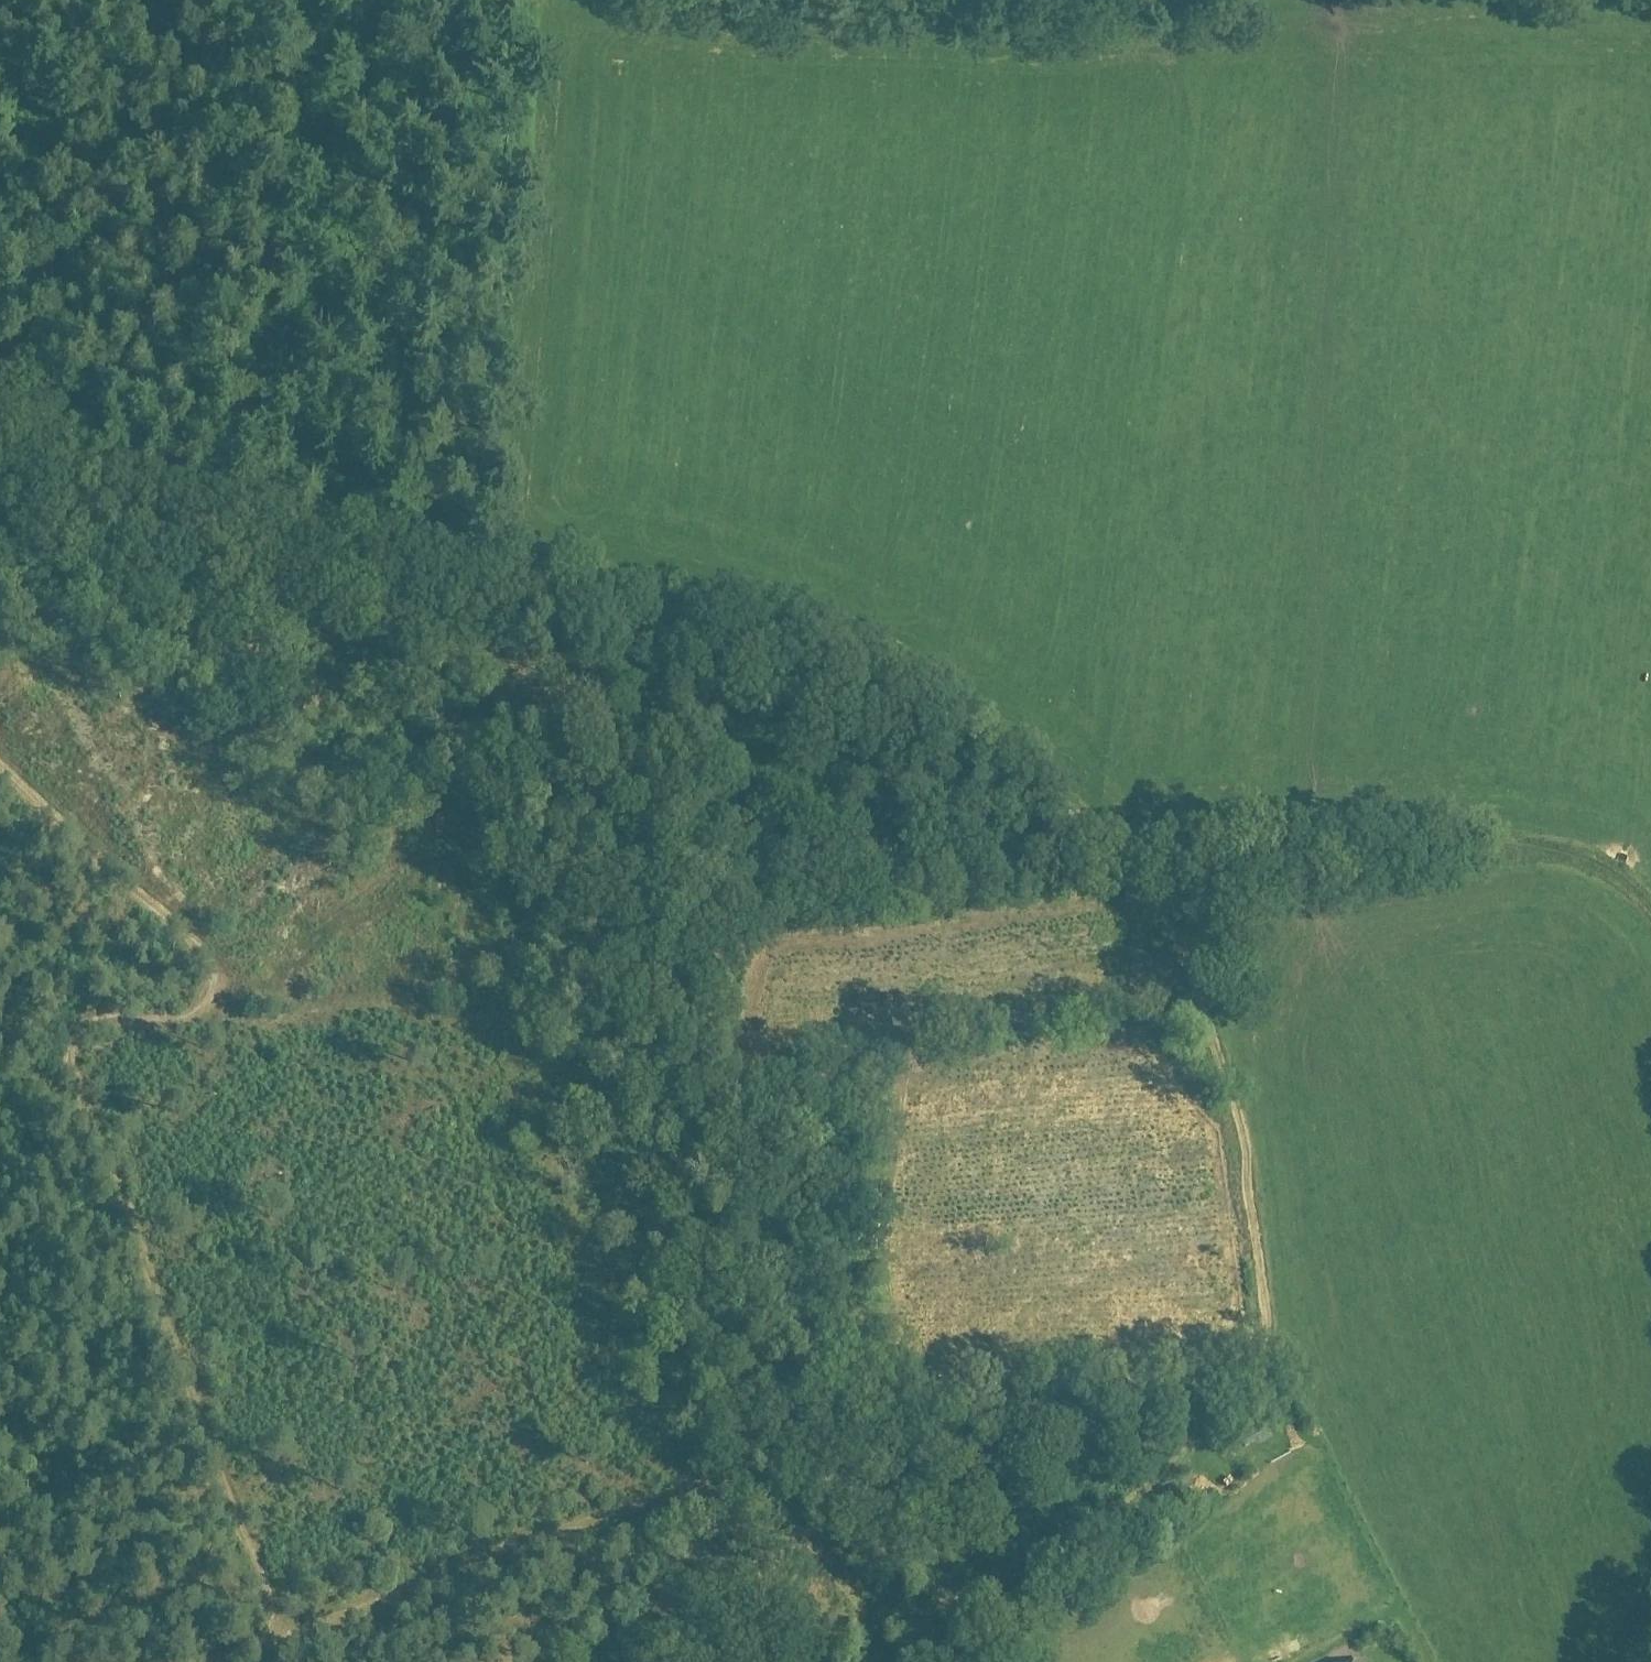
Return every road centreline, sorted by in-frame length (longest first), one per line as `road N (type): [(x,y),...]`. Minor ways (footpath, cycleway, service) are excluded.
road 1 (track): [(1149,908),(1108,841),(1003,740),(832,638),(735,602),(134,478),(86,448),(36,380),(6,362)]
road 2 (track): [(845,1633),(1012,1561),(1171,1466),(1235,1447),(1268,1407),(1258,1258),(1222,1067),(1149,908)]
road 3 (track): [(287,1629),(489,1566),(521,1575),(604,1547),(624,1518),(677,1504),(748,1514),(797,1551),(829,1593),(845,1633)]
road 4 (track): [(287,1629),(68,1037)]
road 5 (track): [(1650,910),(1597,862),(1424,843),(1183,836),(1149,908)]
road 6 (track): [(68,1037),(220,1020),(184,931),(0,759)]

